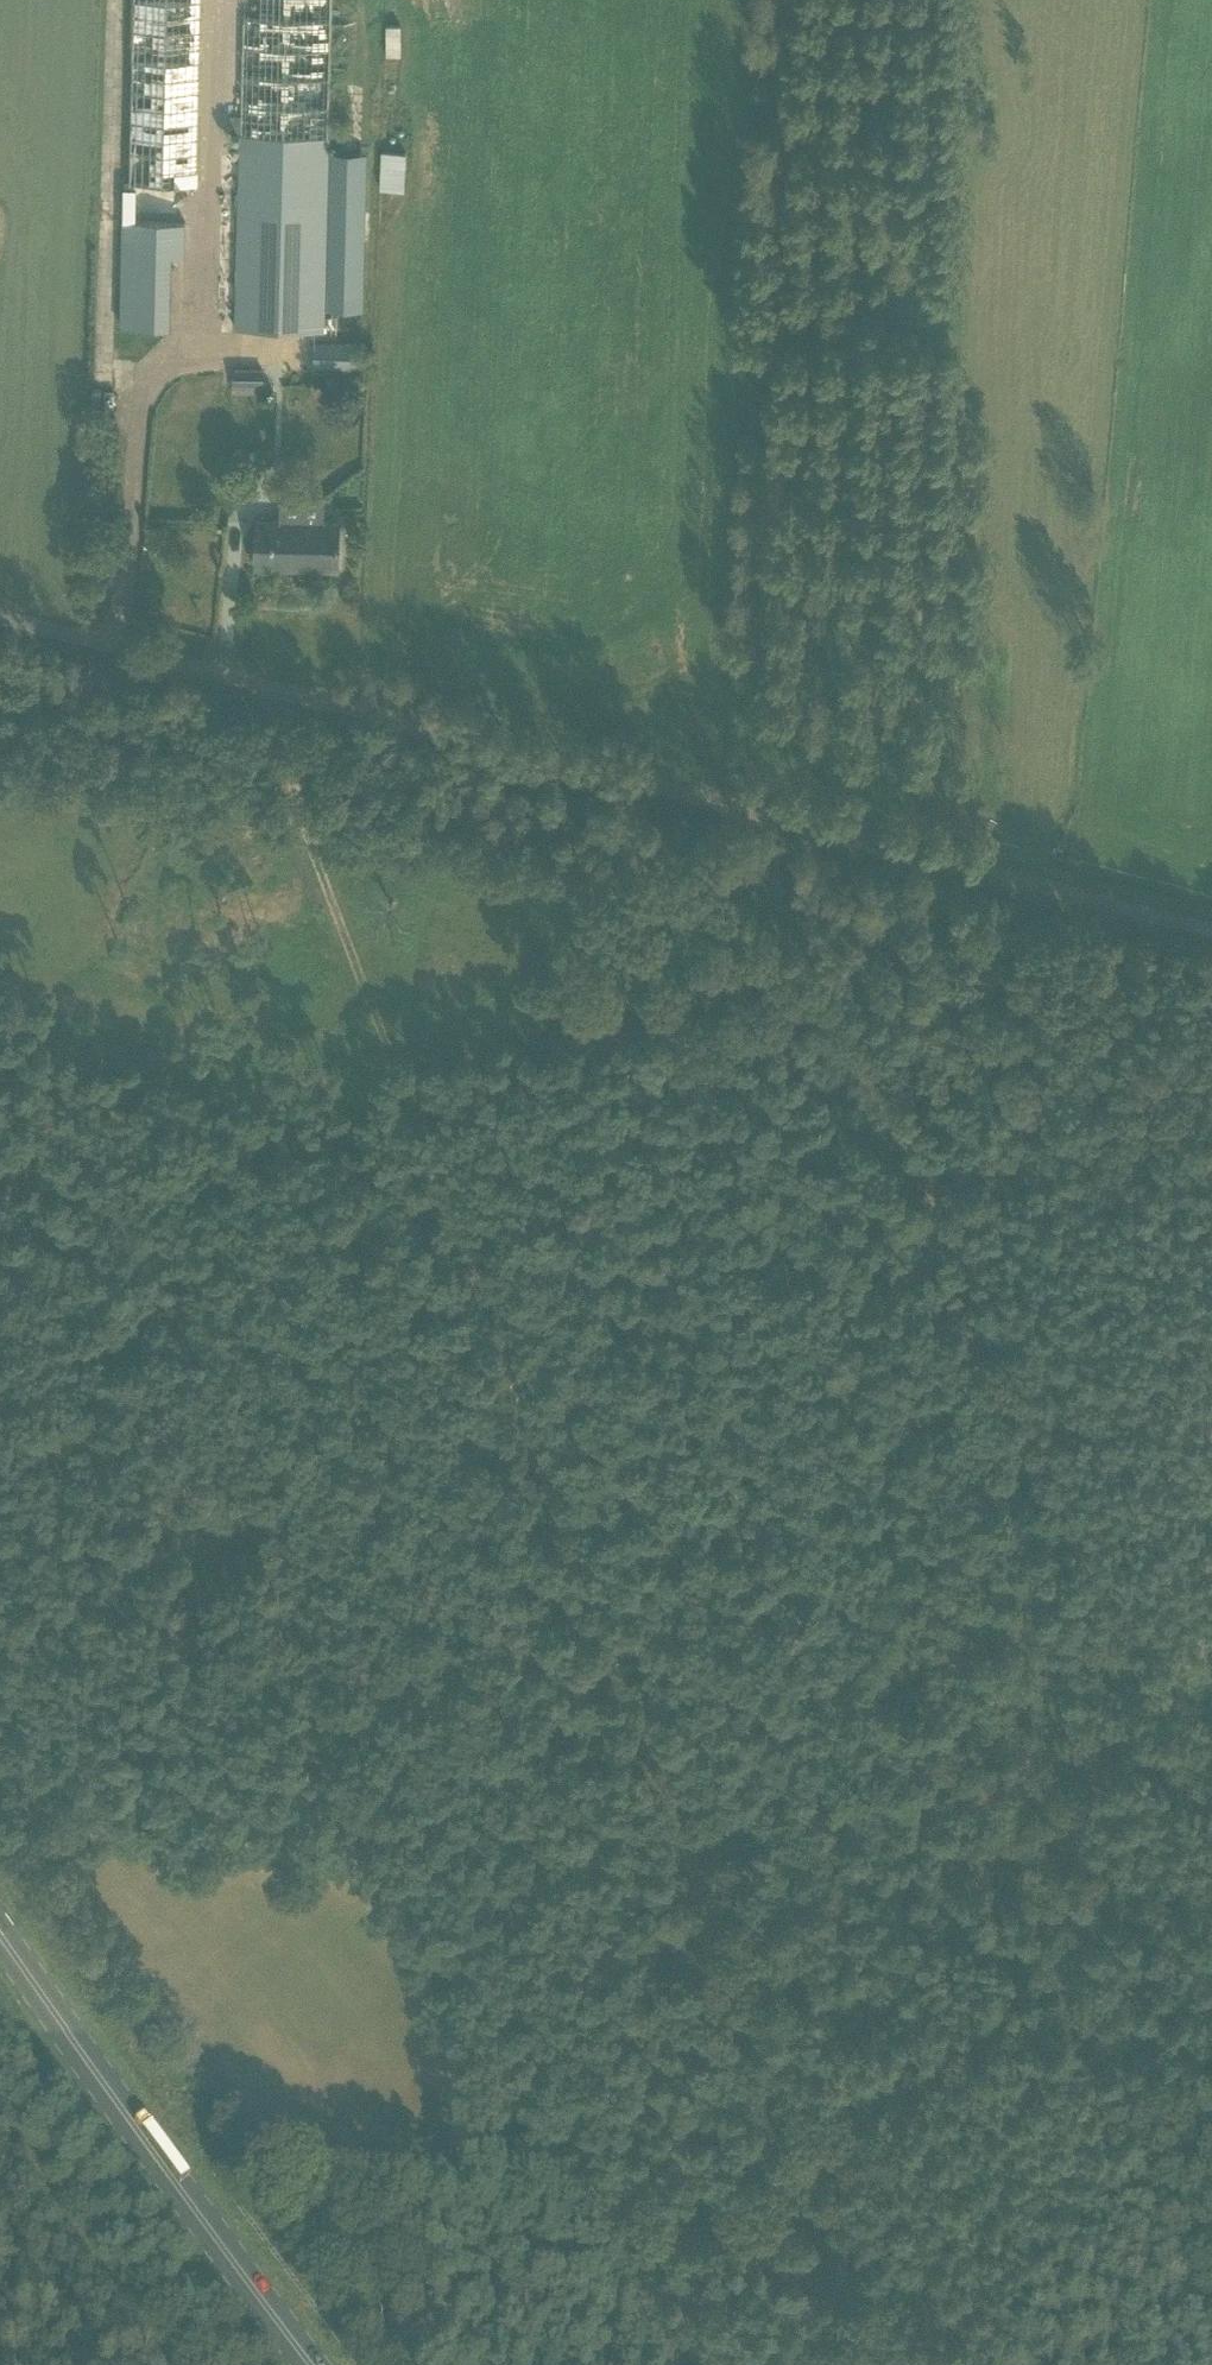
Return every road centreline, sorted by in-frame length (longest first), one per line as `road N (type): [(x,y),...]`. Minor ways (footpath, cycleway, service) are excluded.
road 1 (track): [(890,2364),(275,688)]
road 2 (unclassified): [(1211,921),(0,621)]
road 3 (primary): [(313,2364),(0,1930)]

